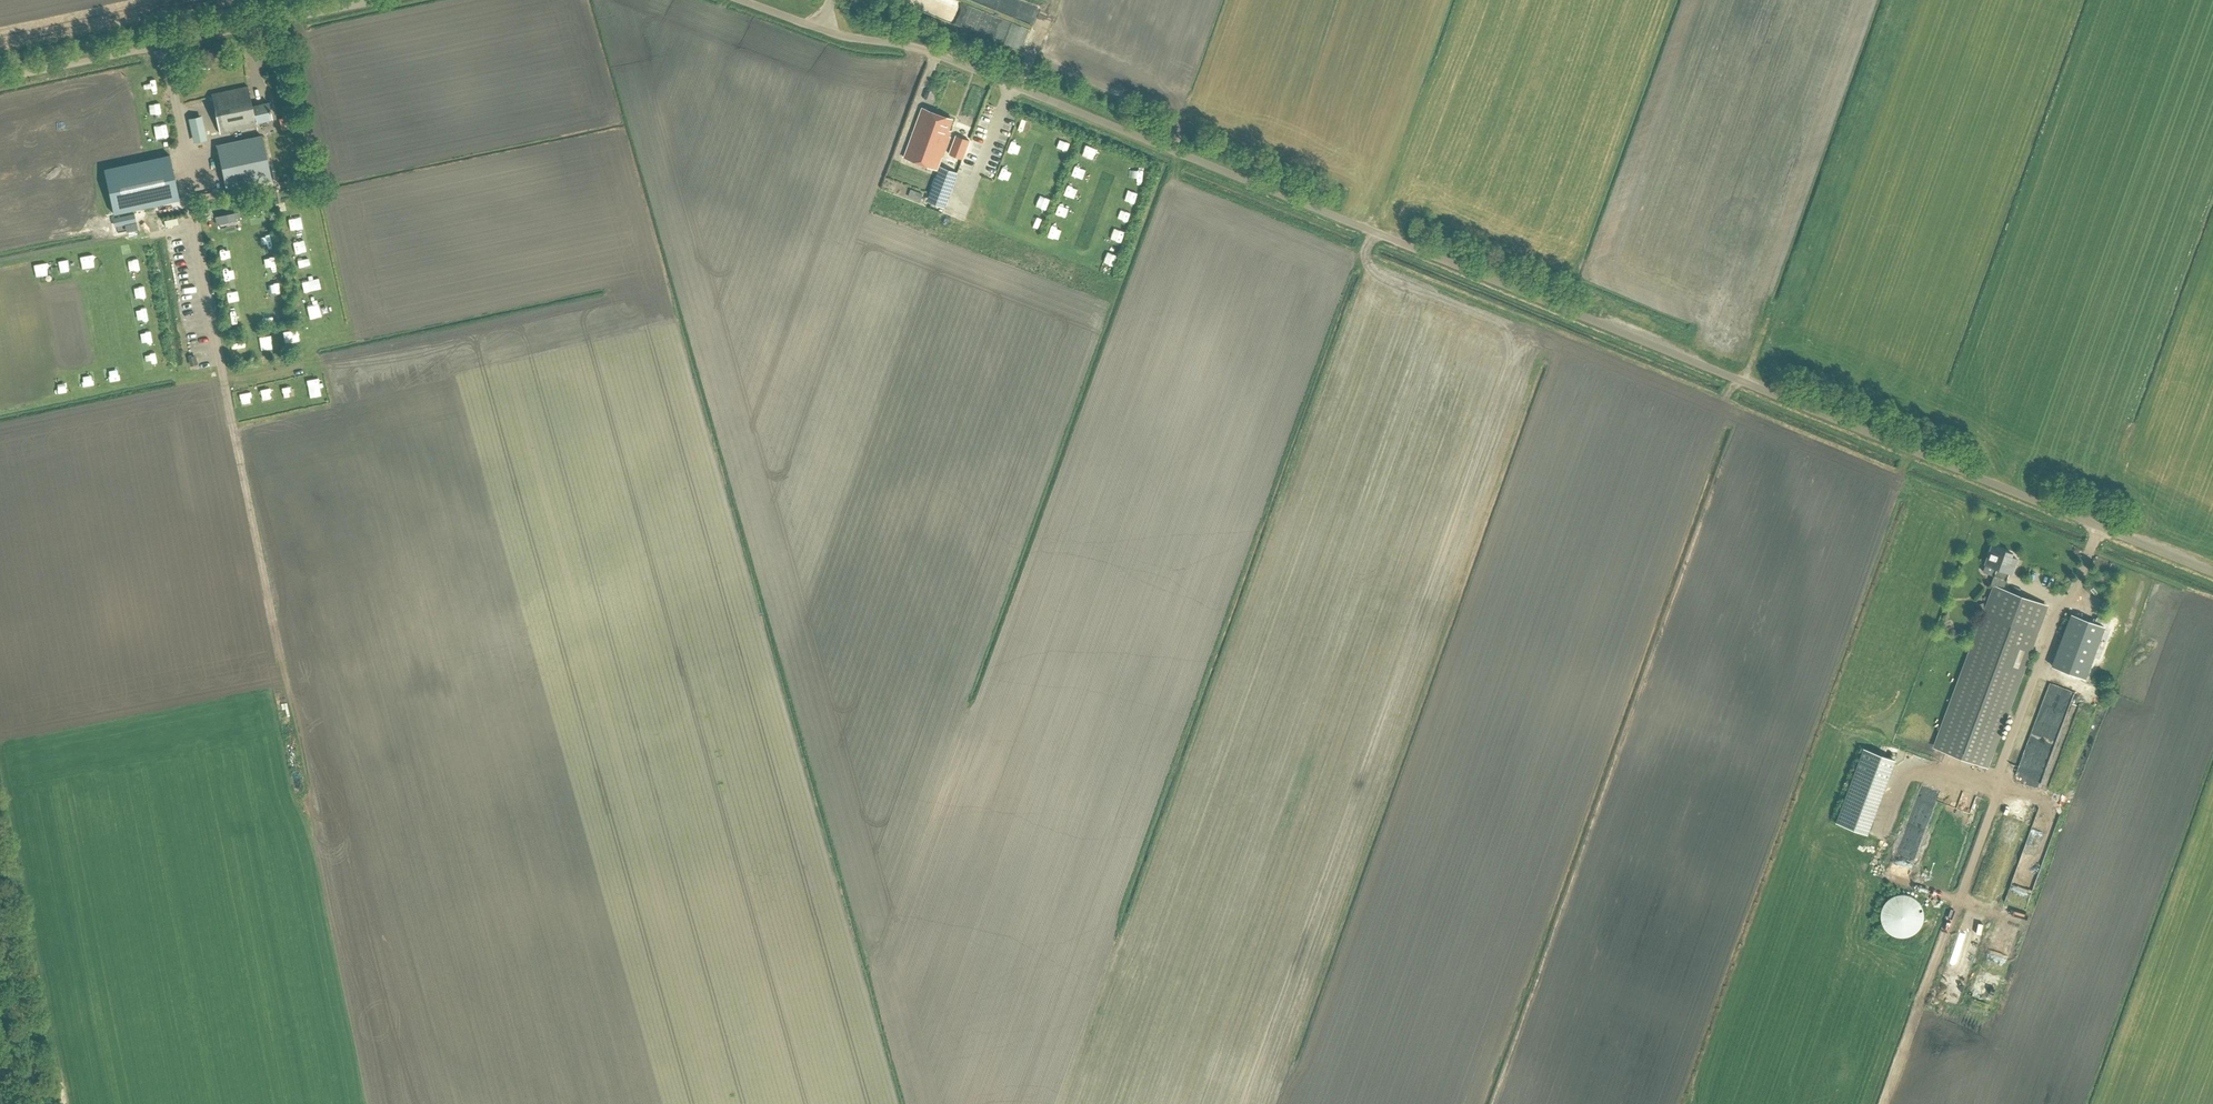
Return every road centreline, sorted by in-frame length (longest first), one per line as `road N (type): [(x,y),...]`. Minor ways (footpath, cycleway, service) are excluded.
road 1 (unclassified): [(2212,572),(911,44),(851,37),(742,0)]
road 2 (unclassified): [(0,79),(373,0)]
road 3 (track): [(225,380),(272,618)]
road 4 (track): [(0,909),(40,1103)]

